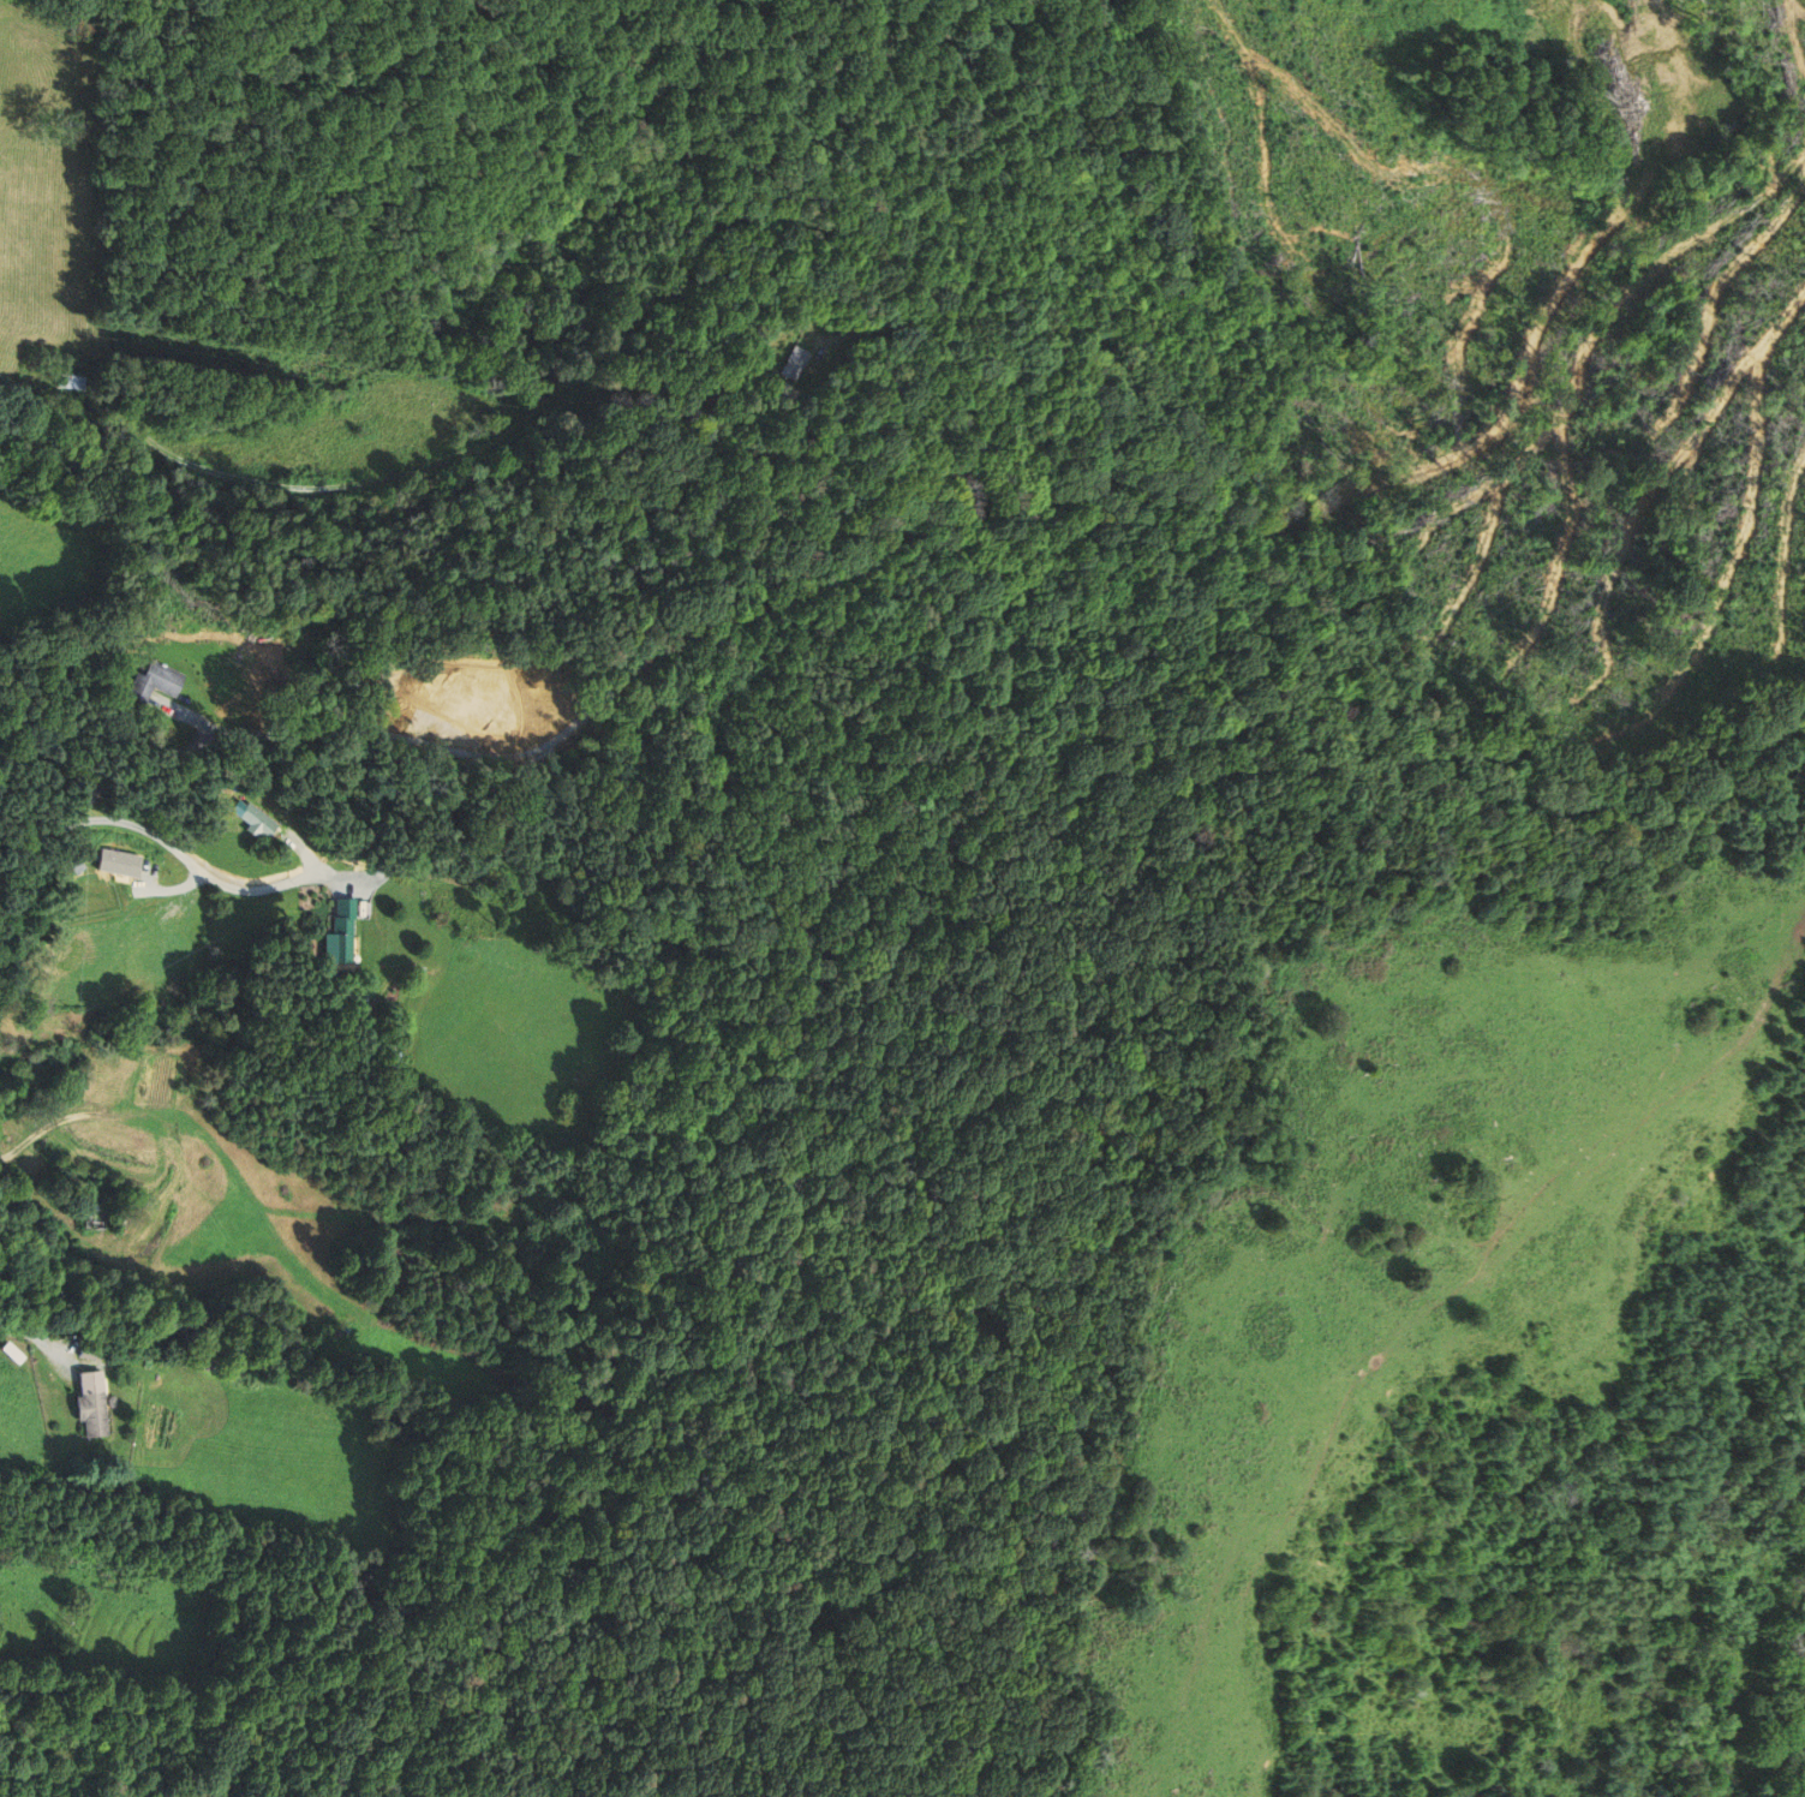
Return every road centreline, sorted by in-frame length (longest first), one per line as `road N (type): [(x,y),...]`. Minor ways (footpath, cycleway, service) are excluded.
road 1 (residential): [(0,863),(50,830),(119,819),(227,884),(251,889),(305,876)]

